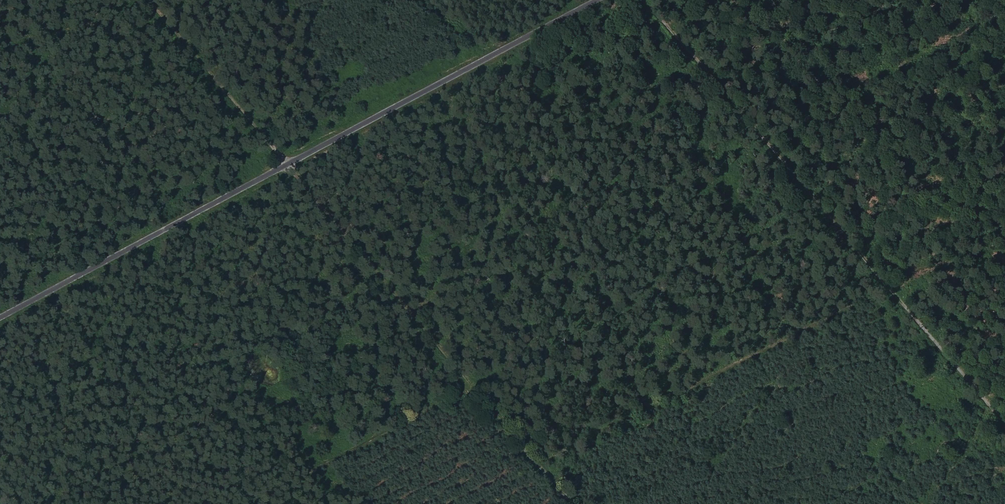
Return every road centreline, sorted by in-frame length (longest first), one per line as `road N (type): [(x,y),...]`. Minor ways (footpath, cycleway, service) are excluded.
road 1 (unclassified): [(602,0),(0,320)]
road 2 (track): [(570,503),(147,0)]
road 3 (track): [(1004,414),(653,0)]

